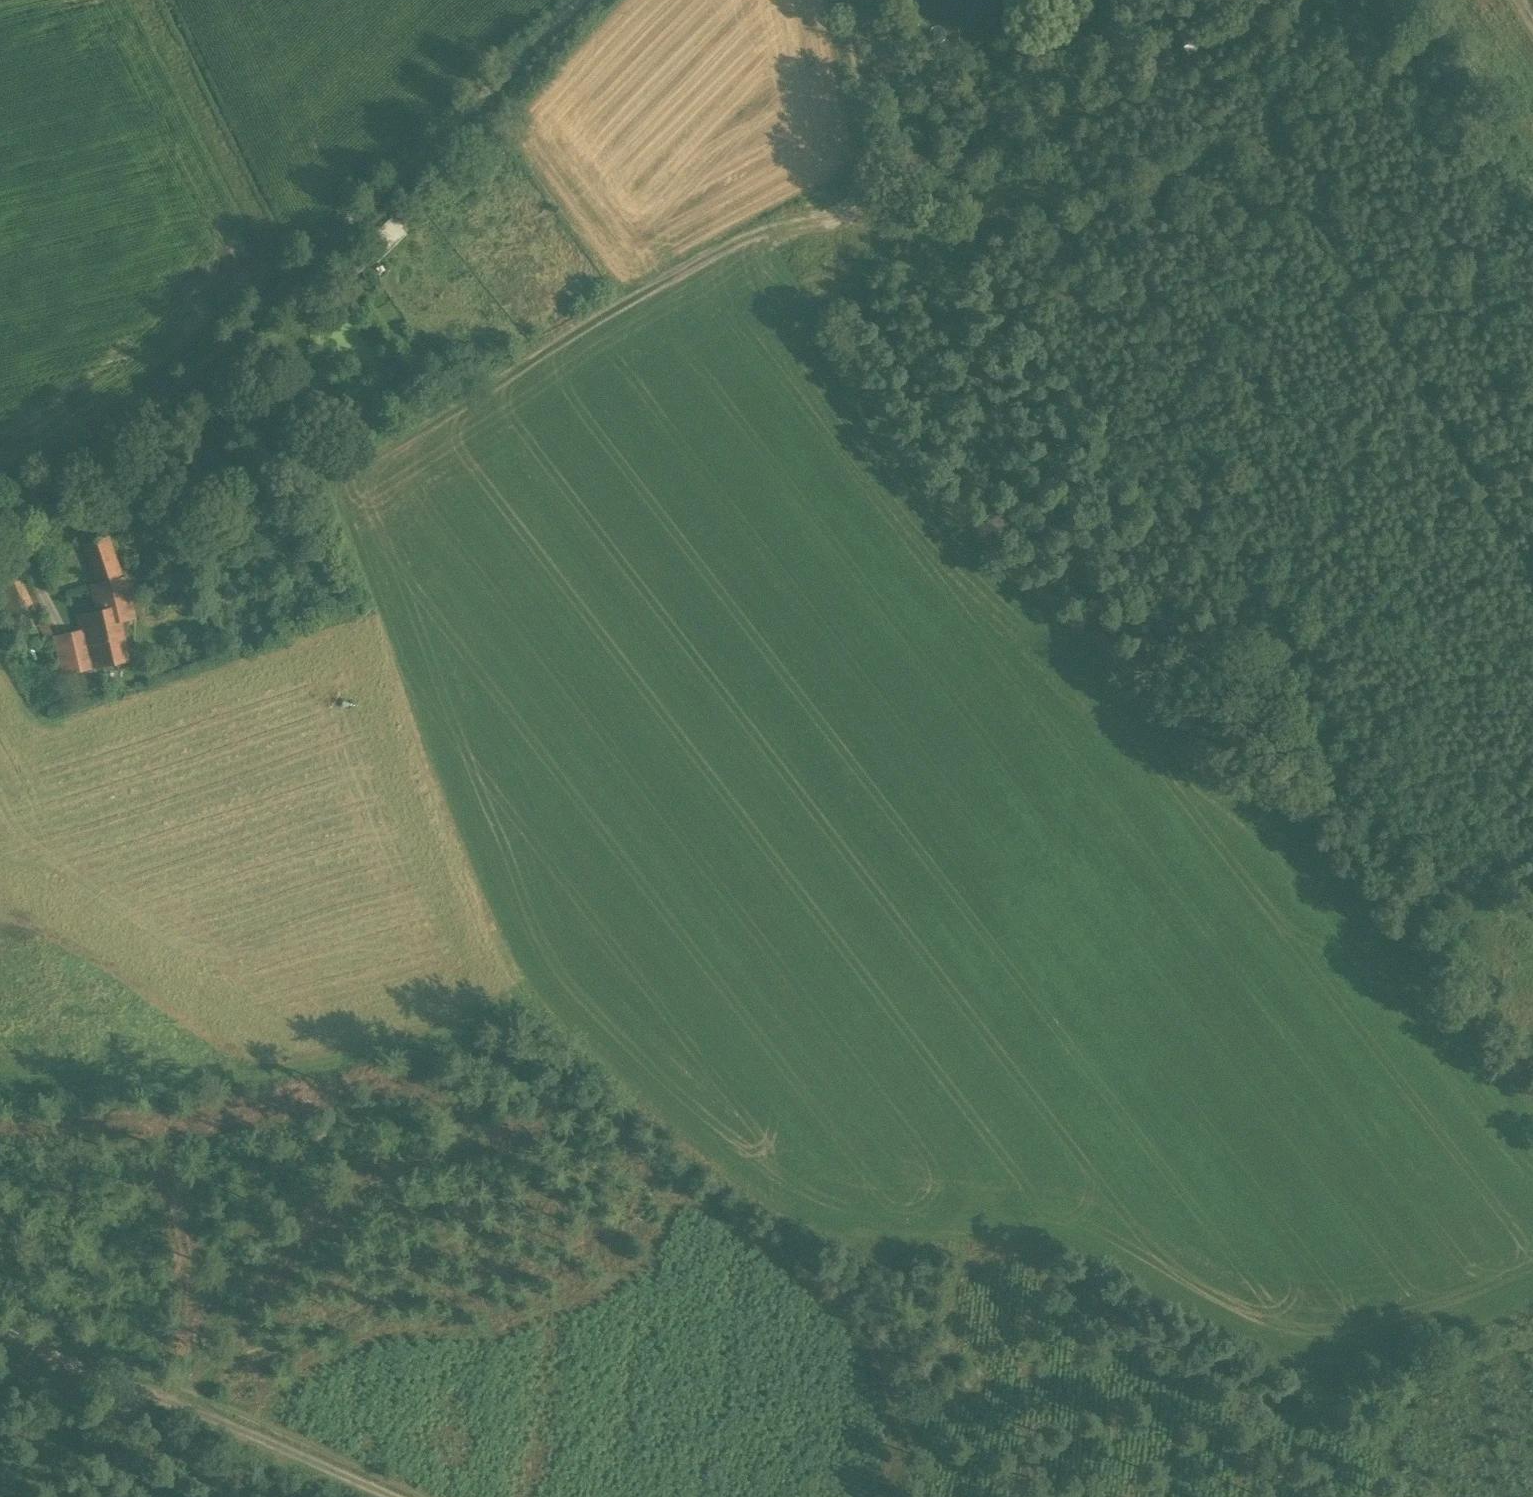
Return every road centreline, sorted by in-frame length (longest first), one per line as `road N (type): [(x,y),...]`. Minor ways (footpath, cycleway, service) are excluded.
road 1 (track): [(579,0),(125,430),(0,507)]
road 2 (track): [(0,1334),(389,1496)]
road 3 (track): [(845,0),(885,161)]

